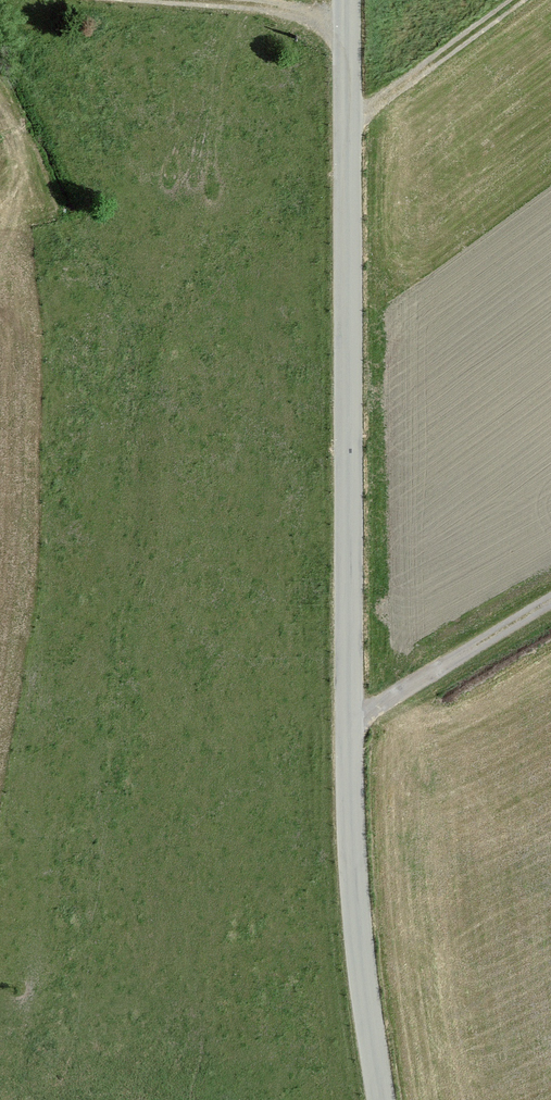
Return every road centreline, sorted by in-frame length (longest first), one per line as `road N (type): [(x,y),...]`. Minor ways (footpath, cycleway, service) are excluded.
road 1 (tertiary): [(386,1099),(364,959),(343,688),(347,0)]
road 2 (track): [(347,731),(550,609)]
road 3 (track): [(346,126),(518,0)]
road 4 (track): [(165,0),(347,16)]

